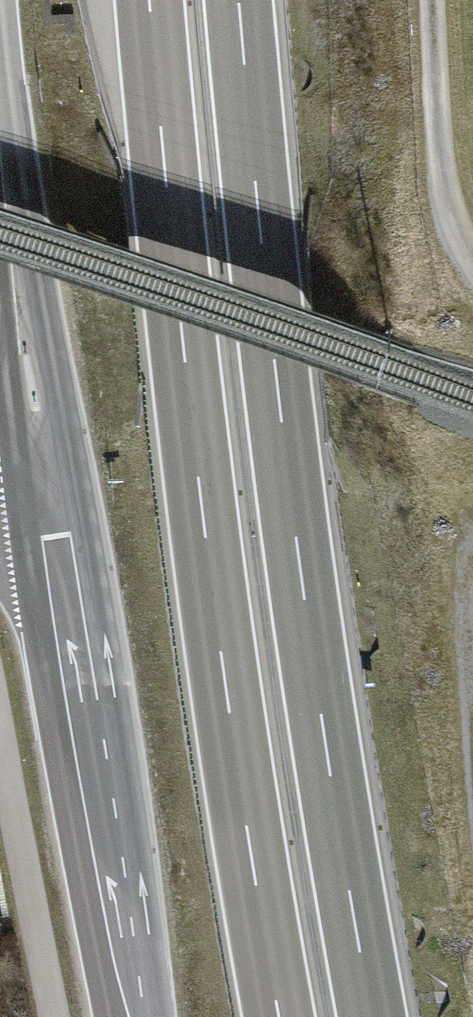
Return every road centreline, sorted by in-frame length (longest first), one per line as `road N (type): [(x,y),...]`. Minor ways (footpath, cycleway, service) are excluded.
road 1 (trunk): [(371,1016),(315,676),(239,0)]
road 2 (trunk): [(150,0),(208,553),(277,1016)]
road 3 (primary): [(47,481),(132,1016)]
road 4 (primary): [(0,142),(47,481)]
road 5 (track): [(432,0),(446,187),(472,256)]

